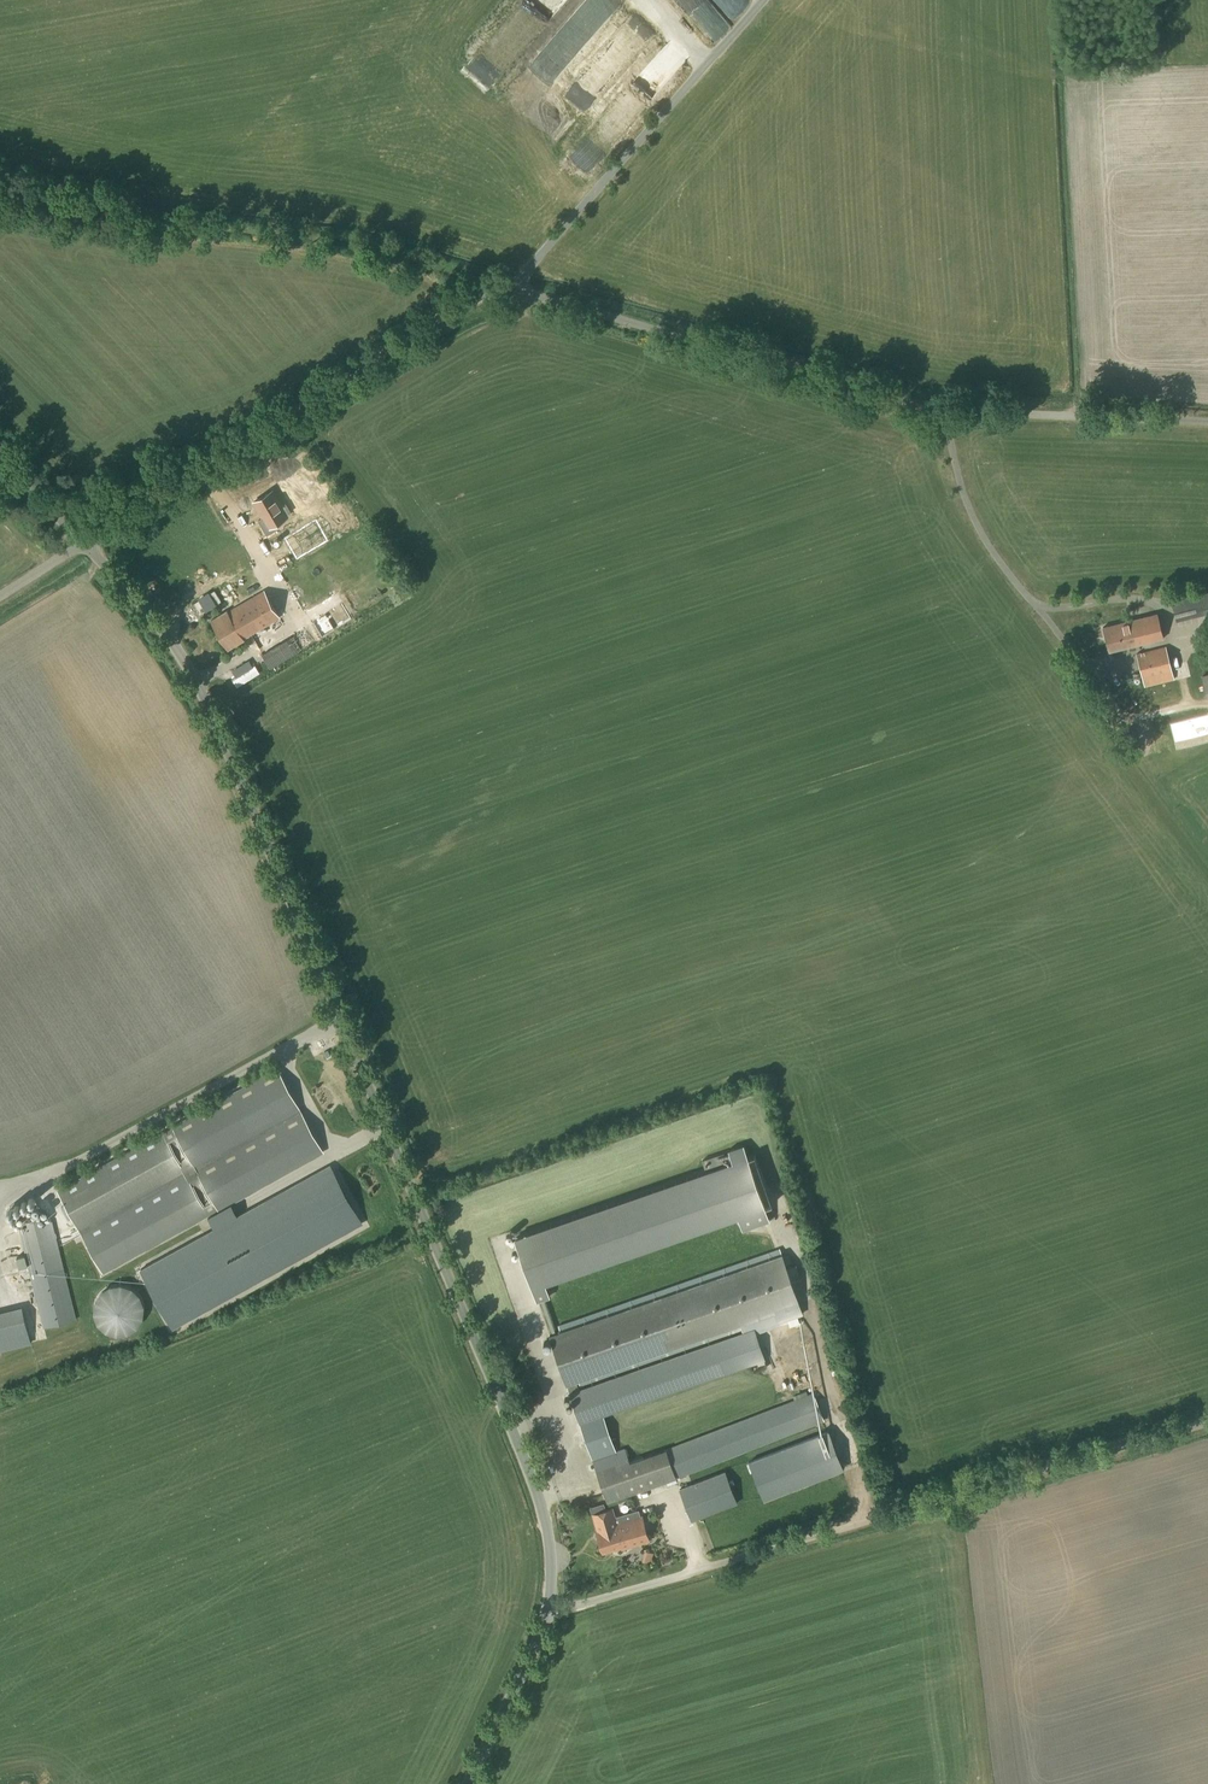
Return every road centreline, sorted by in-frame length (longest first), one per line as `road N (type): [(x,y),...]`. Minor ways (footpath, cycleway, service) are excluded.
road 1 (unclassified): [(549,1608),(547,1525),(534,1486),(218,723),(172,643),(84,542)]
road 2 (unclassified): [(1207,421),(908,401),(507,292)]
road 3 (unclassified): [(549,1608),(1207,1423)]
road 4 (unclassified): [(84,542),(467,301),(507,292)]
road 5 (unclassified): [(507,292),(763,0)]
road 6 (unclassified): [(465,1783),(549,1608)]

